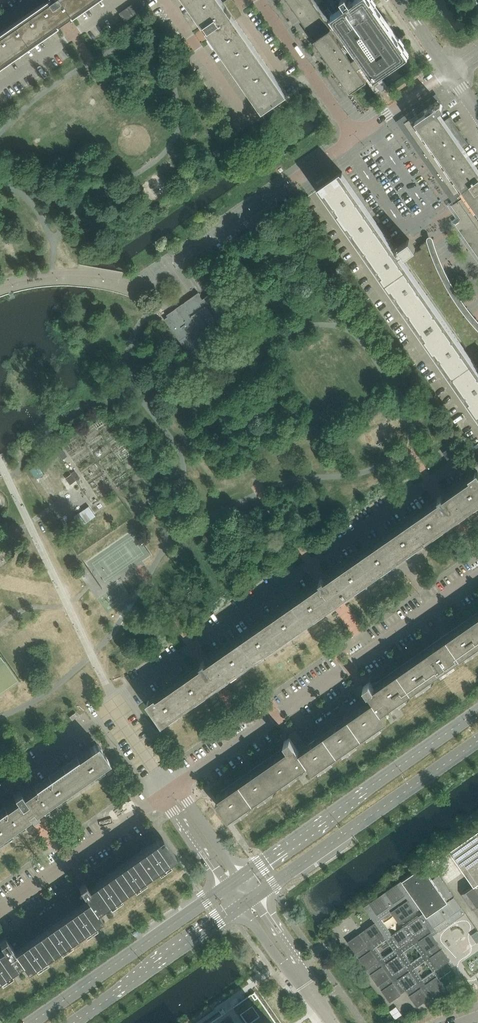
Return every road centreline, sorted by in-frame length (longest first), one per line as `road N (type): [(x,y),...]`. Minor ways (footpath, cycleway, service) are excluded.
road 1 (residential): [(171,790),(477,577)]
road 2 (secondary): [(477,709),(239,877)]
road 3 (secondary): [(253,897),(477,741)]
road 4 (secondary): [(227,886),(30,1022)]
road 5 (residential): [(0,910),(171,790)]
road 6 (secondary): [(72,1022),(240,906)]
road 7 (unclassified): [(184,257),(347,144)]
road 8 (residential): [(358,136),(260,0)]

